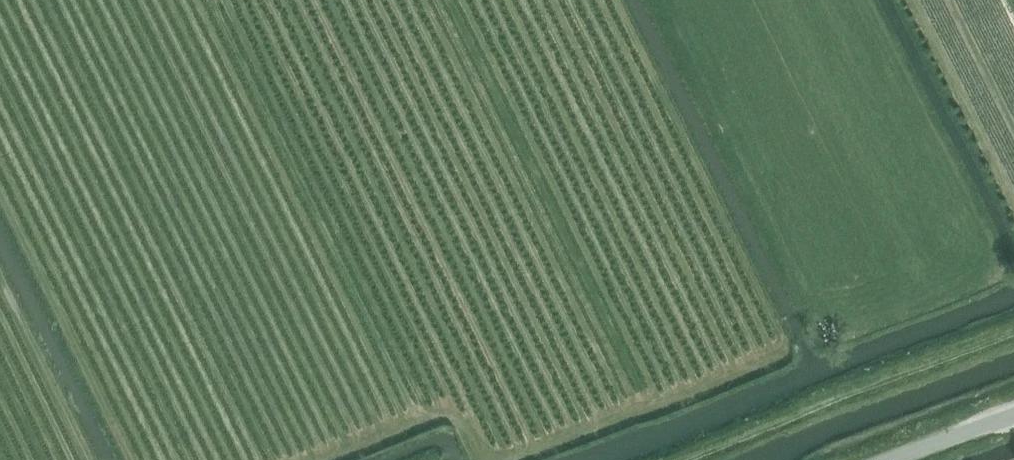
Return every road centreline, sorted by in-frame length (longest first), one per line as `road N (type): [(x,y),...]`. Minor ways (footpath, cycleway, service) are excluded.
road 1 (unclassified): [(890,459),(1013,413)]

